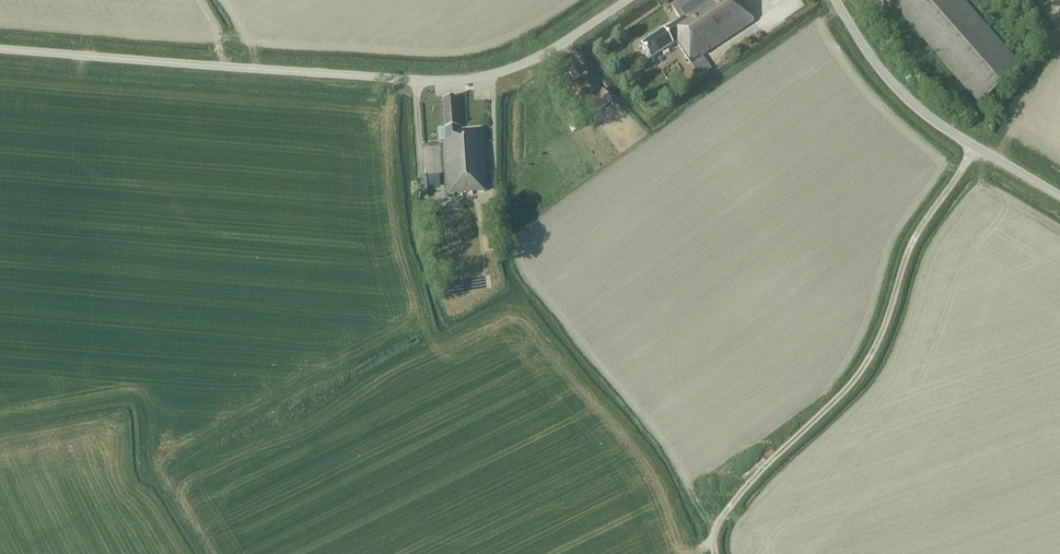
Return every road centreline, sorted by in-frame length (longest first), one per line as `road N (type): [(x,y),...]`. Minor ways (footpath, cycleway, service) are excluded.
road 1 (unclassified): [(627,0),(531,60),(445,81),(0,49)]
road 2 (unclassified): [(1059,197),(912,103),(835,0)]

